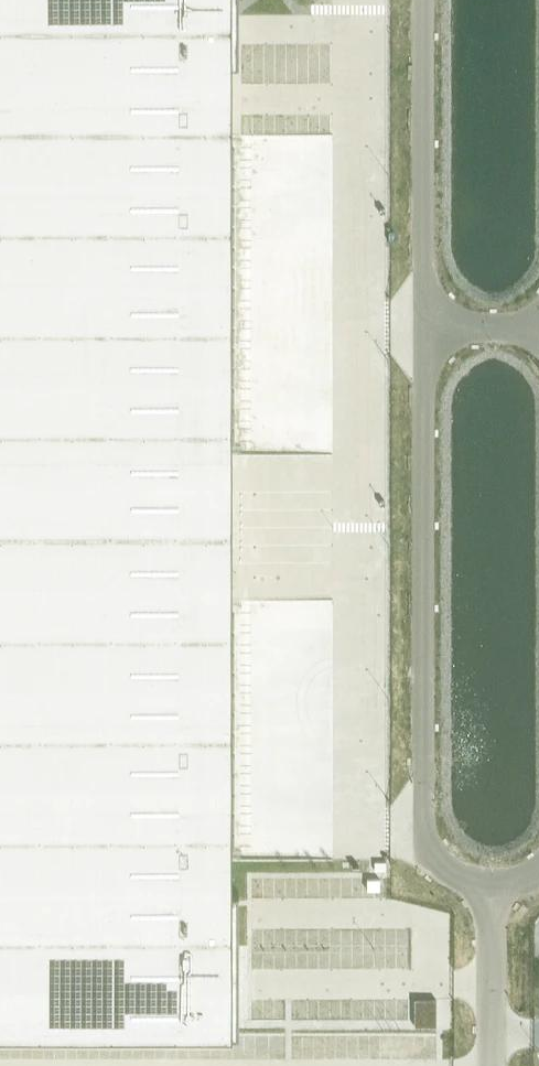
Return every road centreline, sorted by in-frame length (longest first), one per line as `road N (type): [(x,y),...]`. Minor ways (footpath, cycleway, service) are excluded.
road 1 (unclassified): [(425,333),(426,827),(445,868),(490,883)]
road 2 (unclassified): [(429,0),(425,333)]
road 3 (unclassified): [(490,883),(490,1065)]

